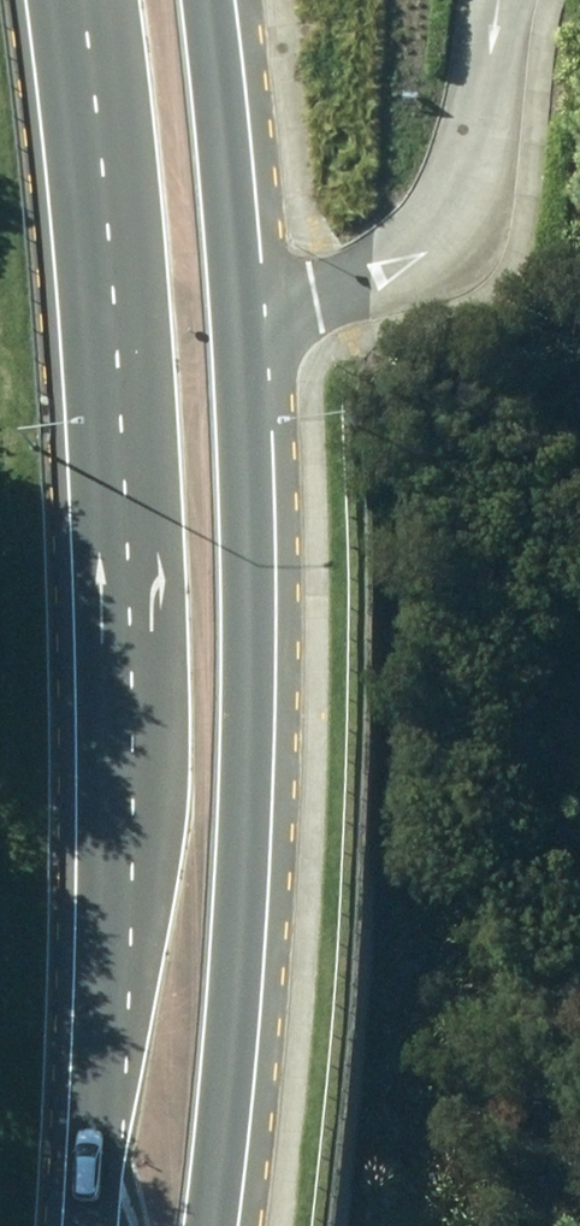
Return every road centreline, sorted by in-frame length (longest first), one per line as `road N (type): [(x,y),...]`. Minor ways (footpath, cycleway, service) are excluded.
road 1 (primary): [(205,0),(240,306),(248,860),(210,1225)]
road 2 (primary): [(81,1225),(106,935),(105,382),(59,0)]

